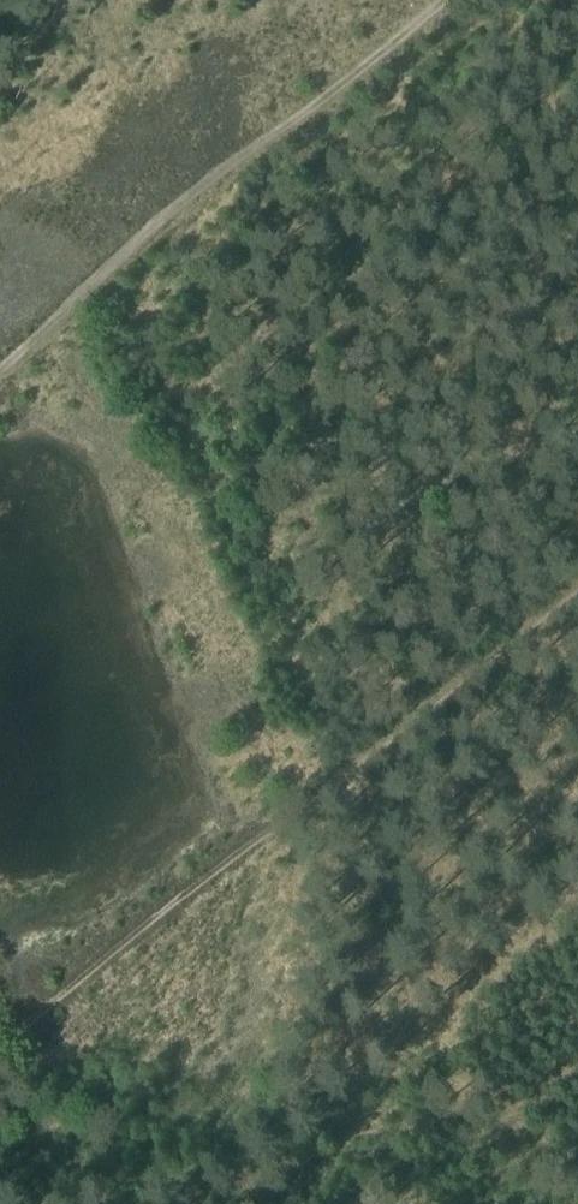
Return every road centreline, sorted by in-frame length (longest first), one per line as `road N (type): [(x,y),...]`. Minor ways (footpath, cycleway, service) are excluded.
road 1 (track): [(577,580),(0,1055)]
road 2 (track): [(0,362),(436,0)]

